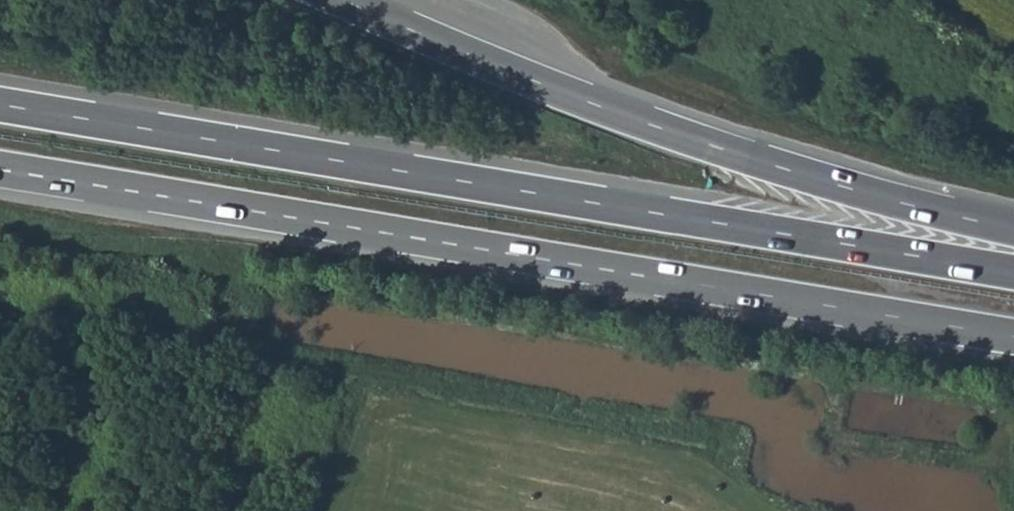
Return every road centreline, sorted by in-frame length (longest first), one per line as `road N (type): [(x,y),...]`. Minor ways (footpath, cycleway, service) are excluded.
road 1 (trunk): [(1013,273),(0,104)]
road 2 (trunk): [(31,175),(1013,336)]
road 3 (trunk): [(1013,229),(698,142),(347,0)]

